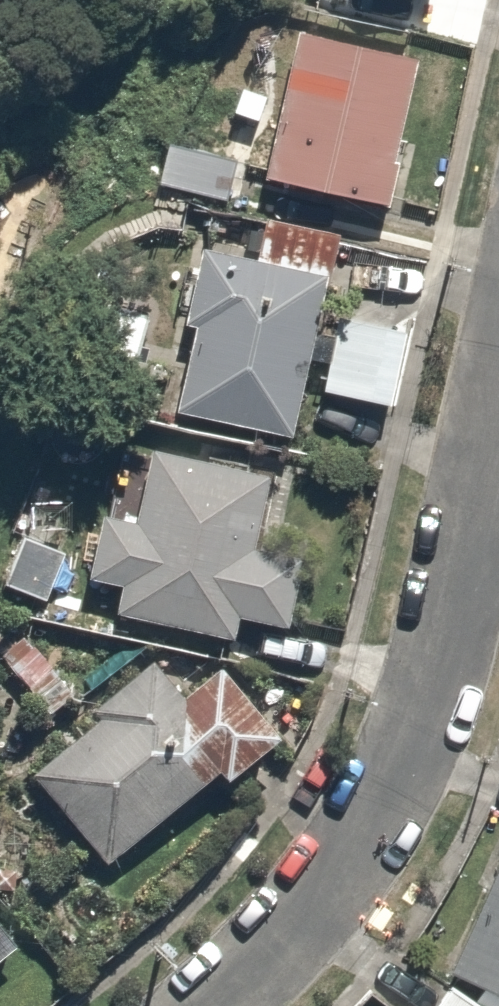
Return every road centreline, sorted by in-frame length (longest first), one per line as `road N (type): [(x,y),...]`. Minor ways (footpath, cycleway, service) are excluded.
road 1 (residential): [(213,1005),(295,931),(364,833),(415,739),(498,404)]

